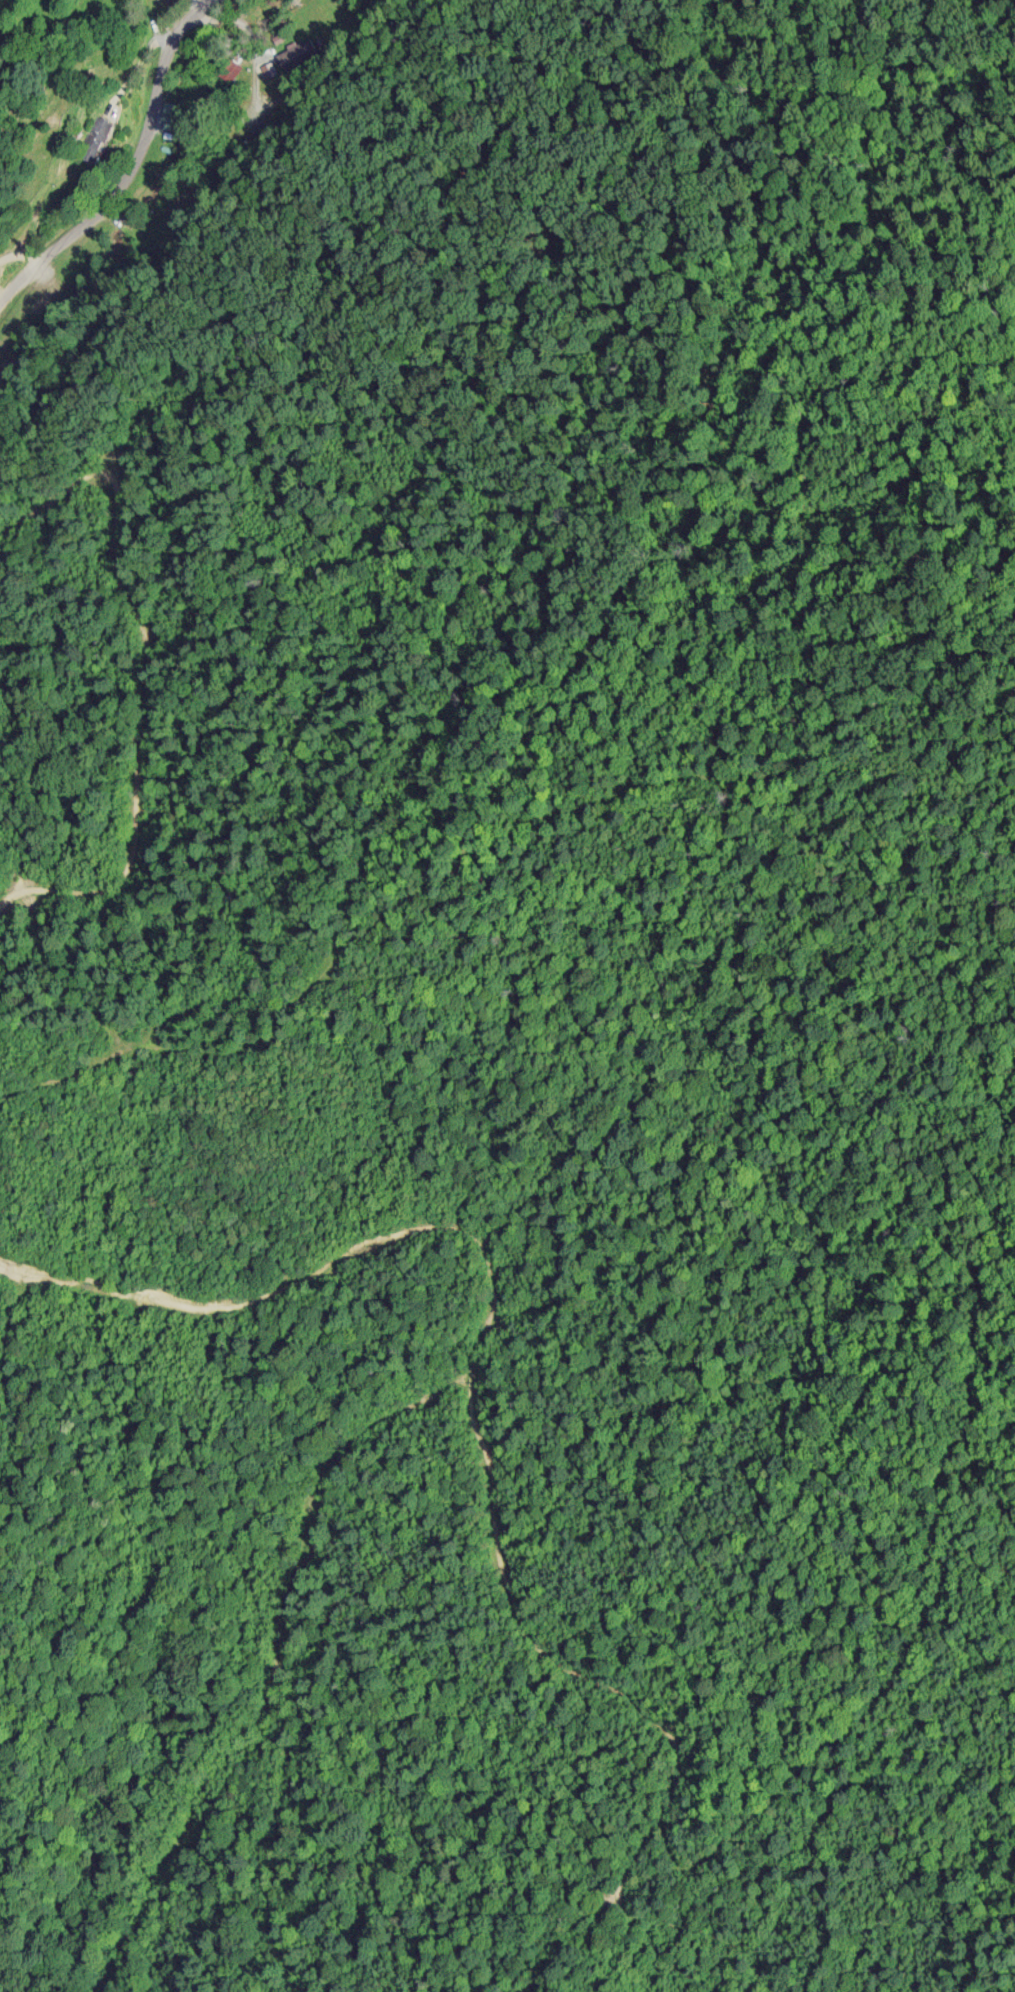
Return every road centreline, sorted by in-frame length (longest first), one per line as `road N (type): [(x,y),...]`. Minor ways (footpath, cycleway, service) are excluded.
road 1 (residential): [(0,299),(126,184),(152,129),(176,43),(220,0)]

